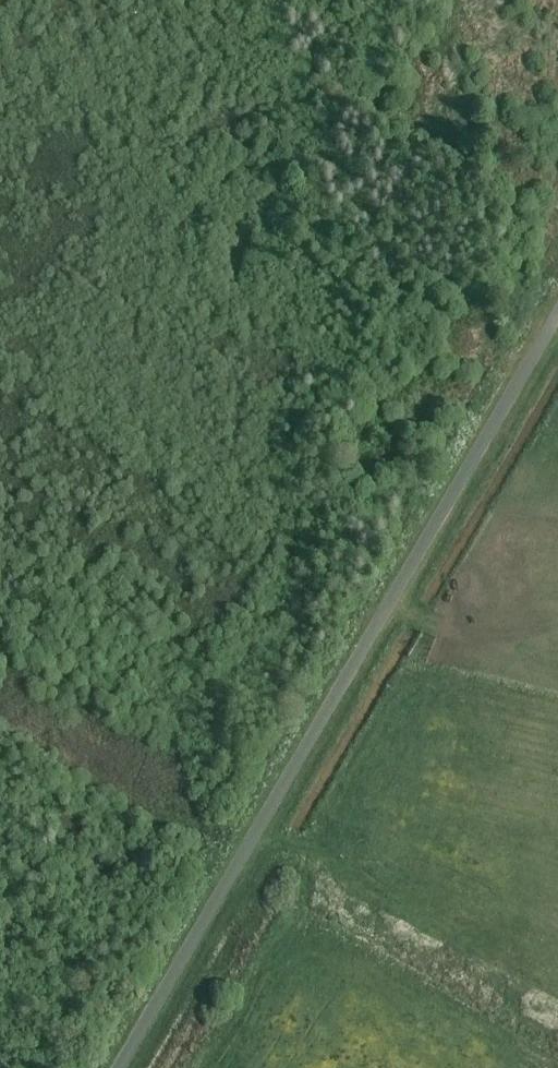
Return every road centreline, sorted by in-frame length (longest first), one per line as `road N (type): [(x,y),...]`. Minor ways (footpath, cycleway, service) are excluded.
road 1 (unclassified): [(119,1067),(557,311)]

